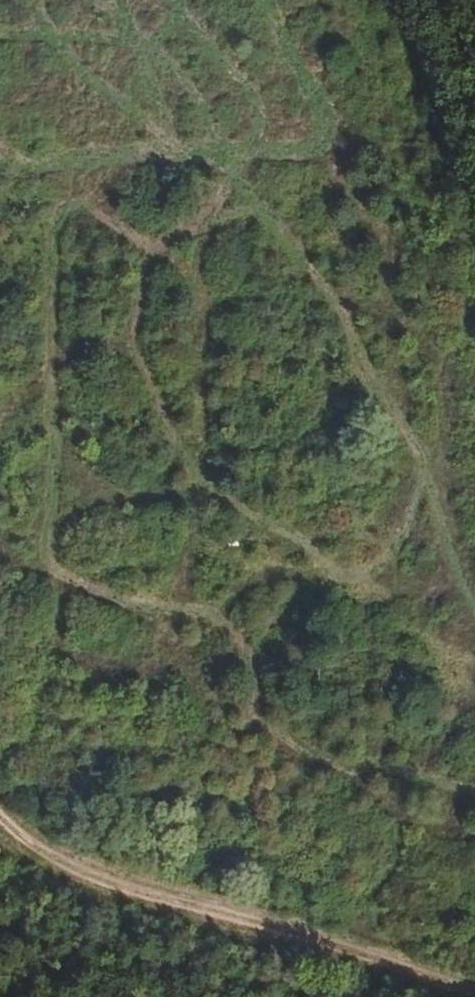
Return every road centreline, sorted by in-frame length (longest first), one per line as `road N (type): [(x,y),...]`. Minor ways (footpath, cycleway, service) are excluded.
road 1 (track): [(0,805),(70,874),(474,990)]

